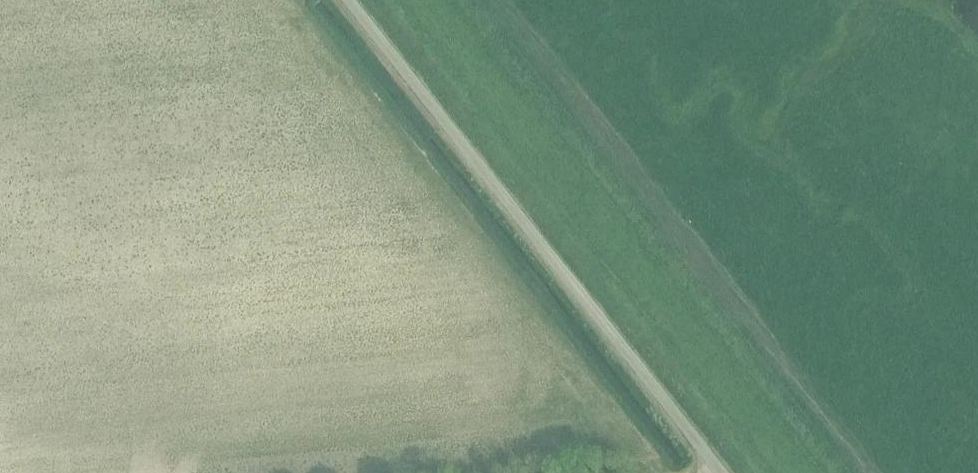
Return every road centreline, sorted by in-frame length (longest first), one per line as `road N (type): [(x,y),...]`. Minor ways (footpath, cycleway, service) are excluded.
road 1 (track): [(398,0),(773,472)]
road 2 (unclassified): [(720,472),(348,0)]

